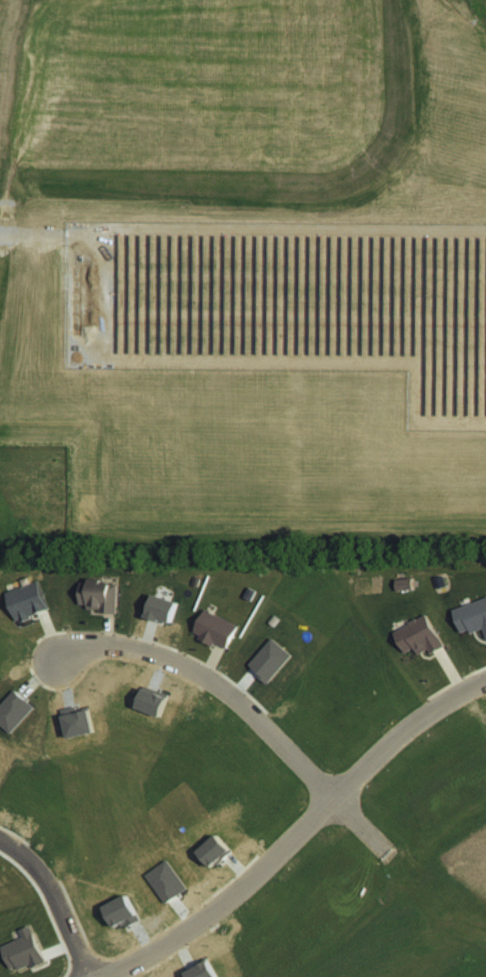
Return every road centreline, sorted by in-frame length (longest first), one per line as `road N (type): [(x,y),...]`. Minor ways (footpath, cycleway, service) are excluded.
road 1 (residential): [(104,976),(209,913),(439,704),(485,678)]
road 2 (residential): [(53,659),(108,643),(200,674),(236,700),(386,854)]
road 3 (residential): [(86,976),(43,881),(0,840)]

